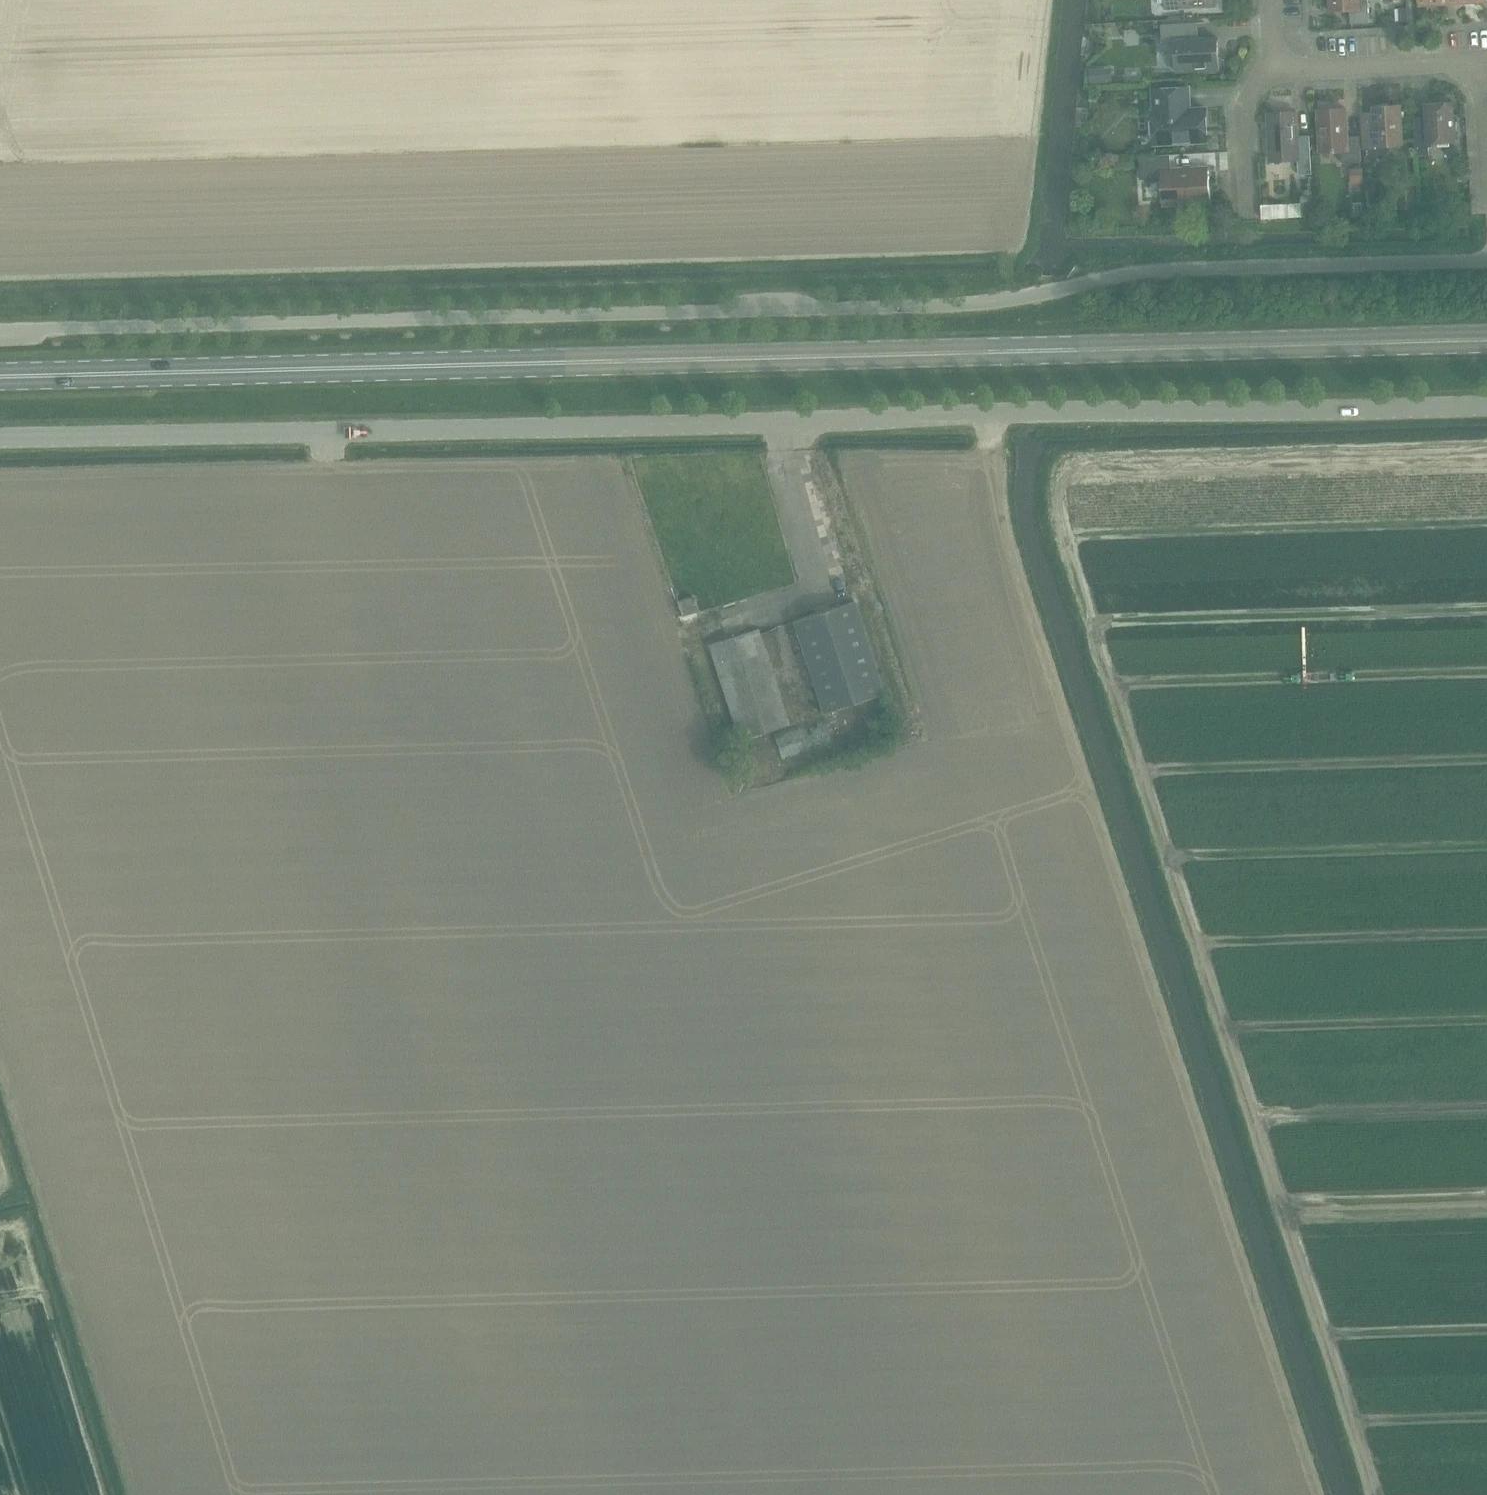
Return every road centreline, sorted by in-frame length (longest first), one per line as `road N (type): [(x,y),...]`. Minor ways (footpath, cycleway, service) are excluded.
road 1 (unclassified): [(1486,260),(1152,272),(969,304),(0,330)]
road 2 (unclassified): [(0,438),(1486,404)]
road 3 (primary): [(1486,341),(0,375)]
road 4 (residential): [(1486,71),(1444,63),(1292,67),(1273,46),(1270,0)]

